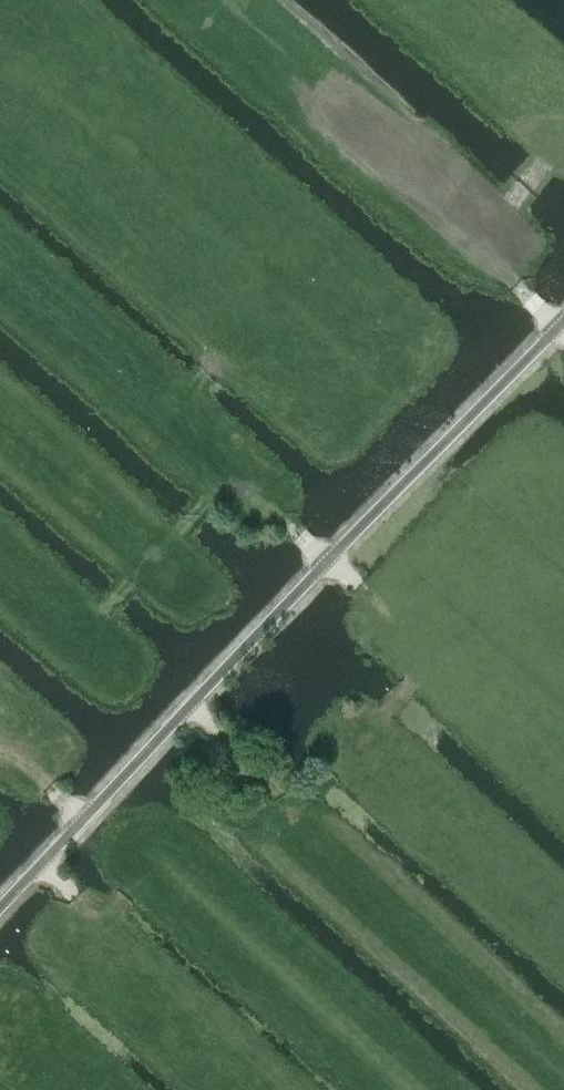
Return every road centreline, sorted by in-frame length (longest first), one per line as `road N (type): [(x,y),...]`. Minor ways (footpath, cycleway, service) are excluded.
road 1 (unclassified): [(0,905),(563,318)]
road 2 (track): [(563,329),(515,284),(491,191),(376,80)]
road 3 (track): [(435,654),(207,449)]
road 4 (track): [(193,703),(279,794)]

